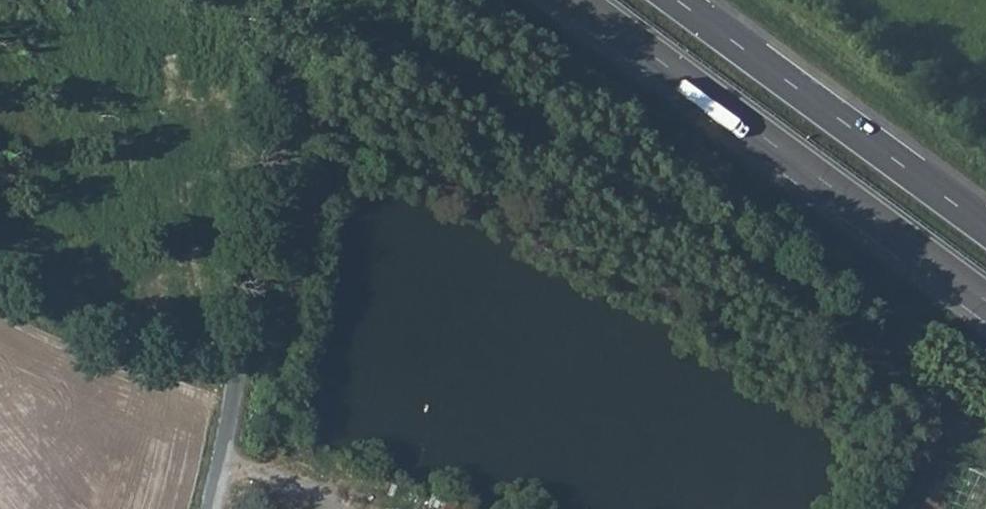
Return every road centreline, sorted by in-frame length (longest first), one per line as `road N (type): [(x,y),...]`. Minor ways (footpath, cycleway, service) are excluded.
road 1 (trunk): [(576,0),(985,301)]
road 2 (track): [(300,0),(222,466)]
road 3 (trunk): [(985,227),(677,0)]

